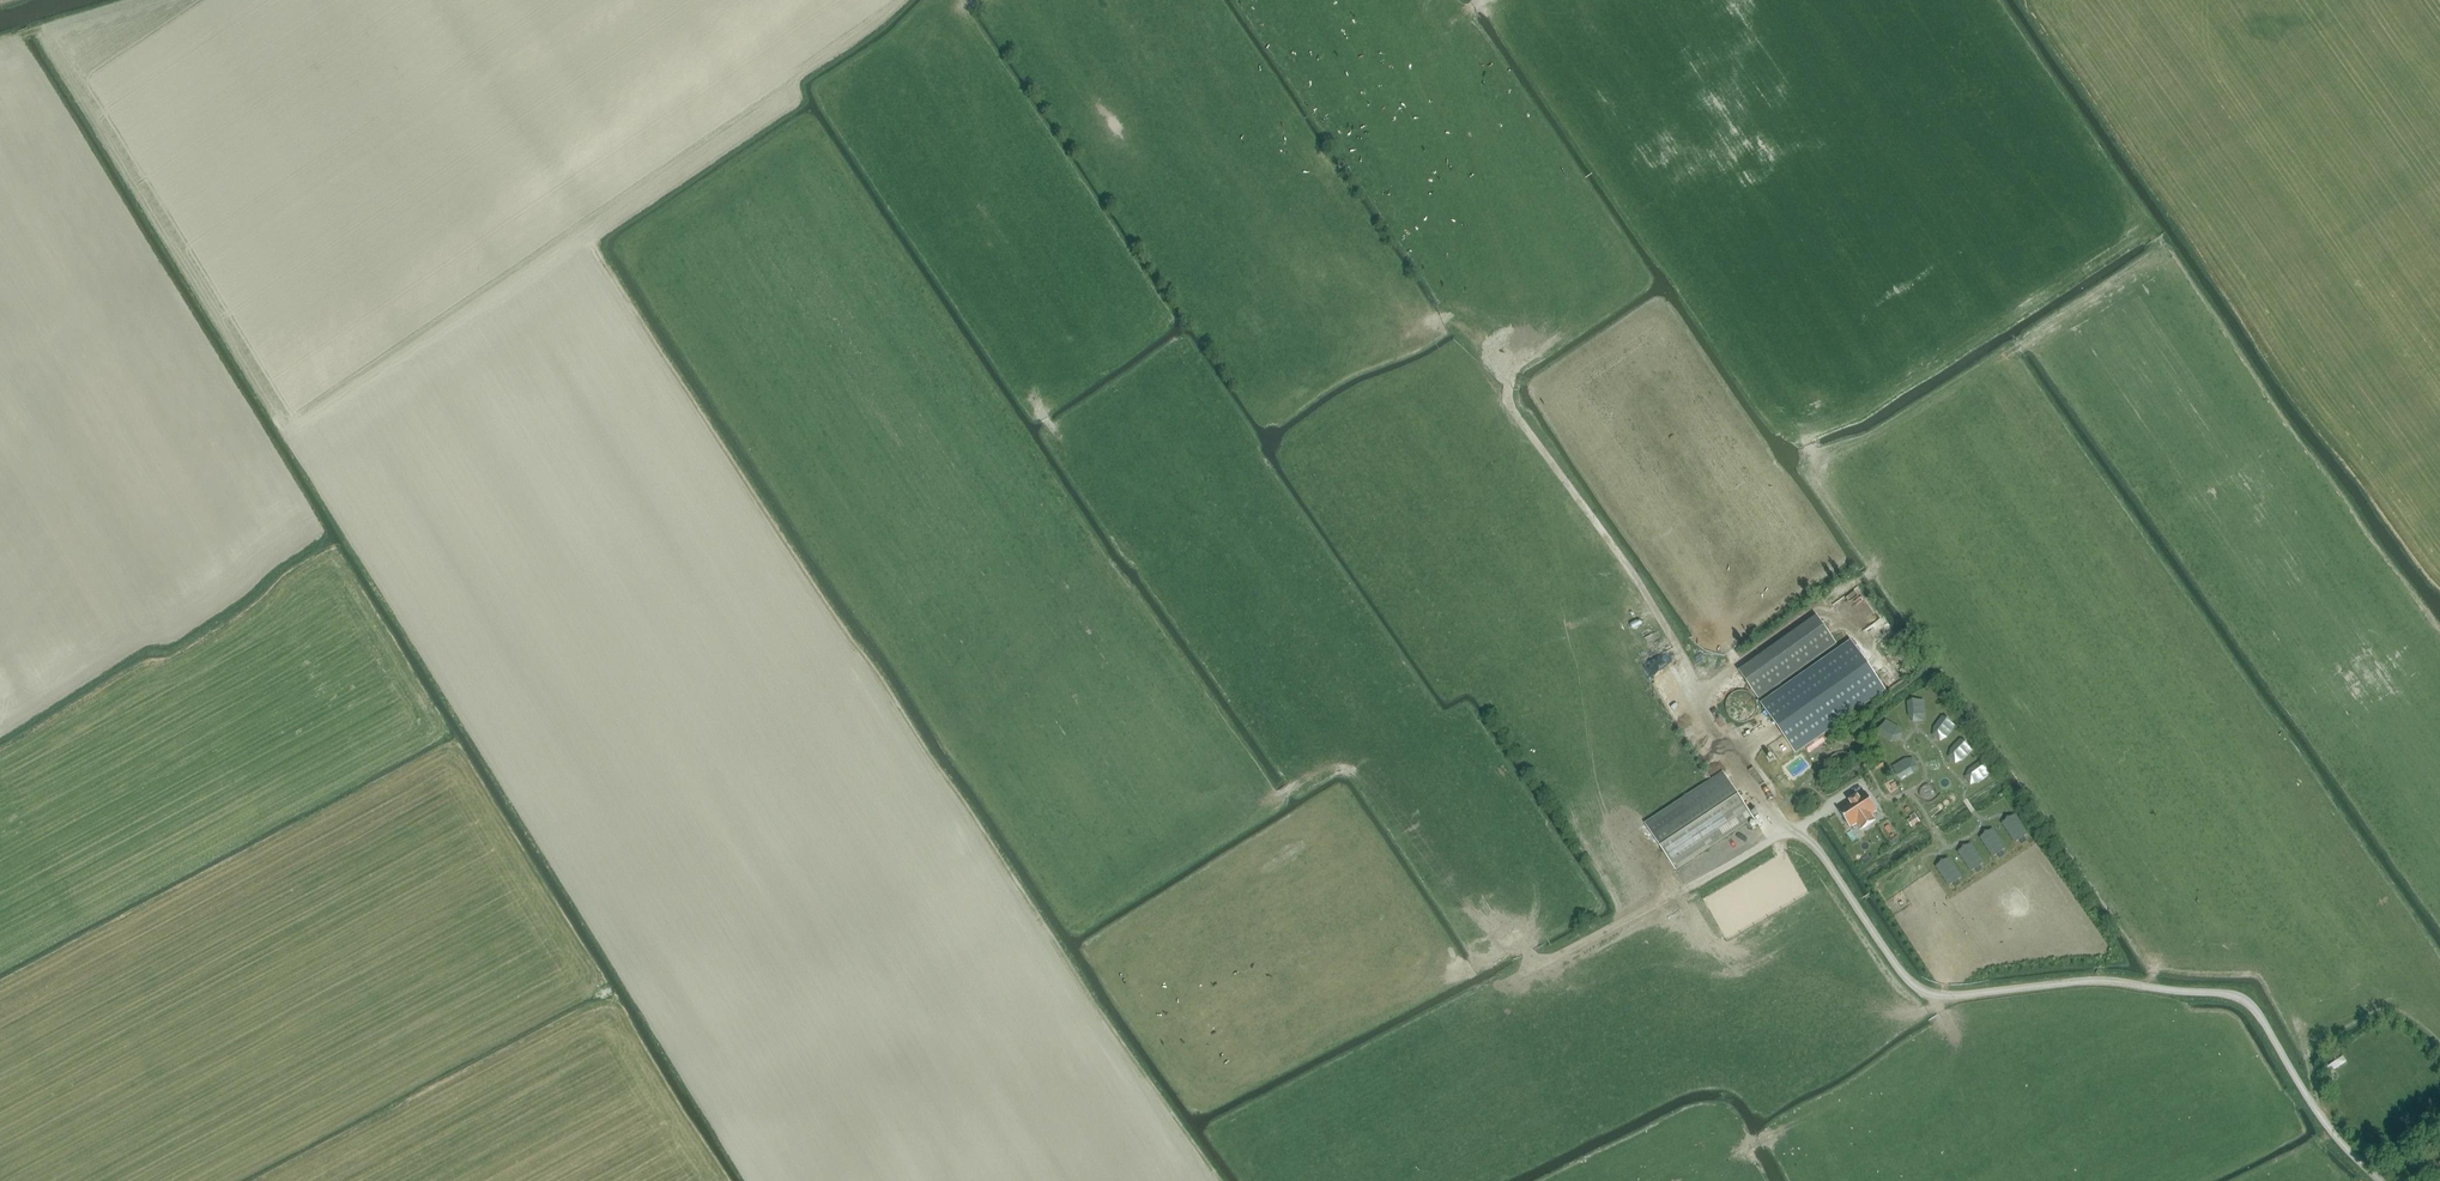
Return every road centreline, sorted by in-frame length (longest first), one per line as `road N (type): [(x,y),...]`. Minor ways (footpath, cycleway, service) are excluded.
road 1 (unclassified): [(2382,1180),(2318,1113),(2245,1001),(2116,982),(1927,993),(1906,979),(1804,838),(1773,838),(1511,985)]

